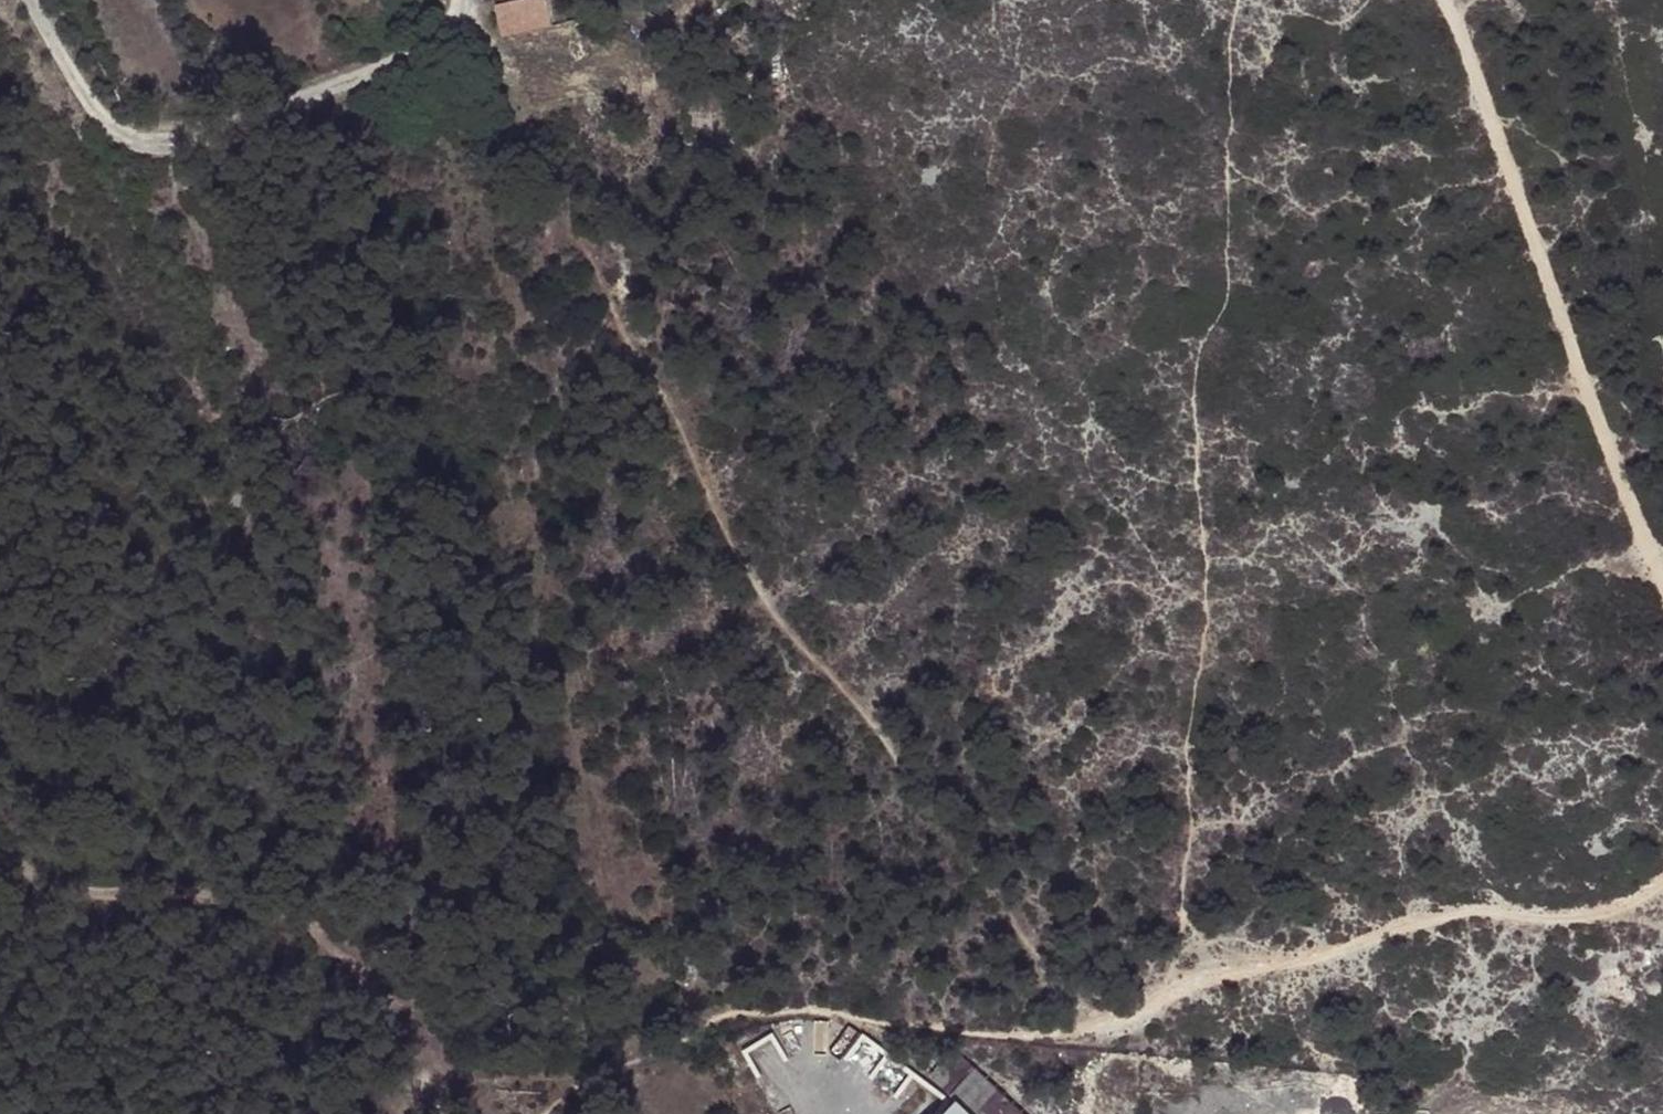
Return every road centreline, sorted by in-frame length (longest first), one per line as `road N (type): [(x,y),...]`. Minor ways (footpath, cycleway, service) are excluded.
road 1 (track): [(1662,888),(1615,912),(1557,920),(1503,909),(1452,914),(1186,991),(1094,1033),(1023,1034),(785,1010),(718,1021),(665,1052),(588,1076),(491,1080),(432,1096)]
road 2 (track): [(1430,0),(1465,51),(1662,567)]
road 3 (unclassified): [(31,0),(86,104),(117,136),(143,144),(173,142),(443,34),(463,0)]
road 4 (track): [(440,1113),(370,983),(311,928),(270,909),(57,878),(0,860)]

